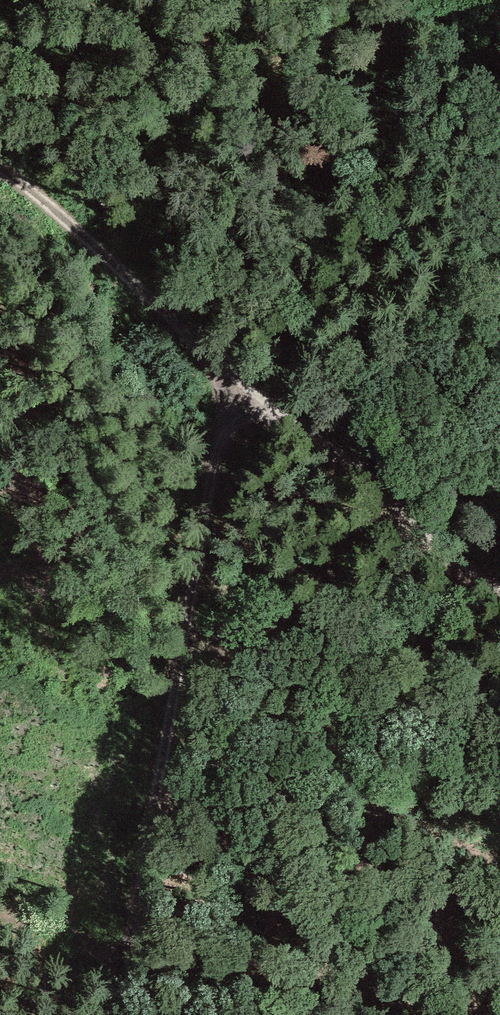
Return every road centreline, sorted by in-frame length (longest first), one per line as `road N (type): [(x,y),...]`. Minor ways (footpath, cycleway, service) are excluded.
road 1 (track): [(499,590),(0,171)]
road 2 (track): [(249,377),(210,522),(131,1014)]

